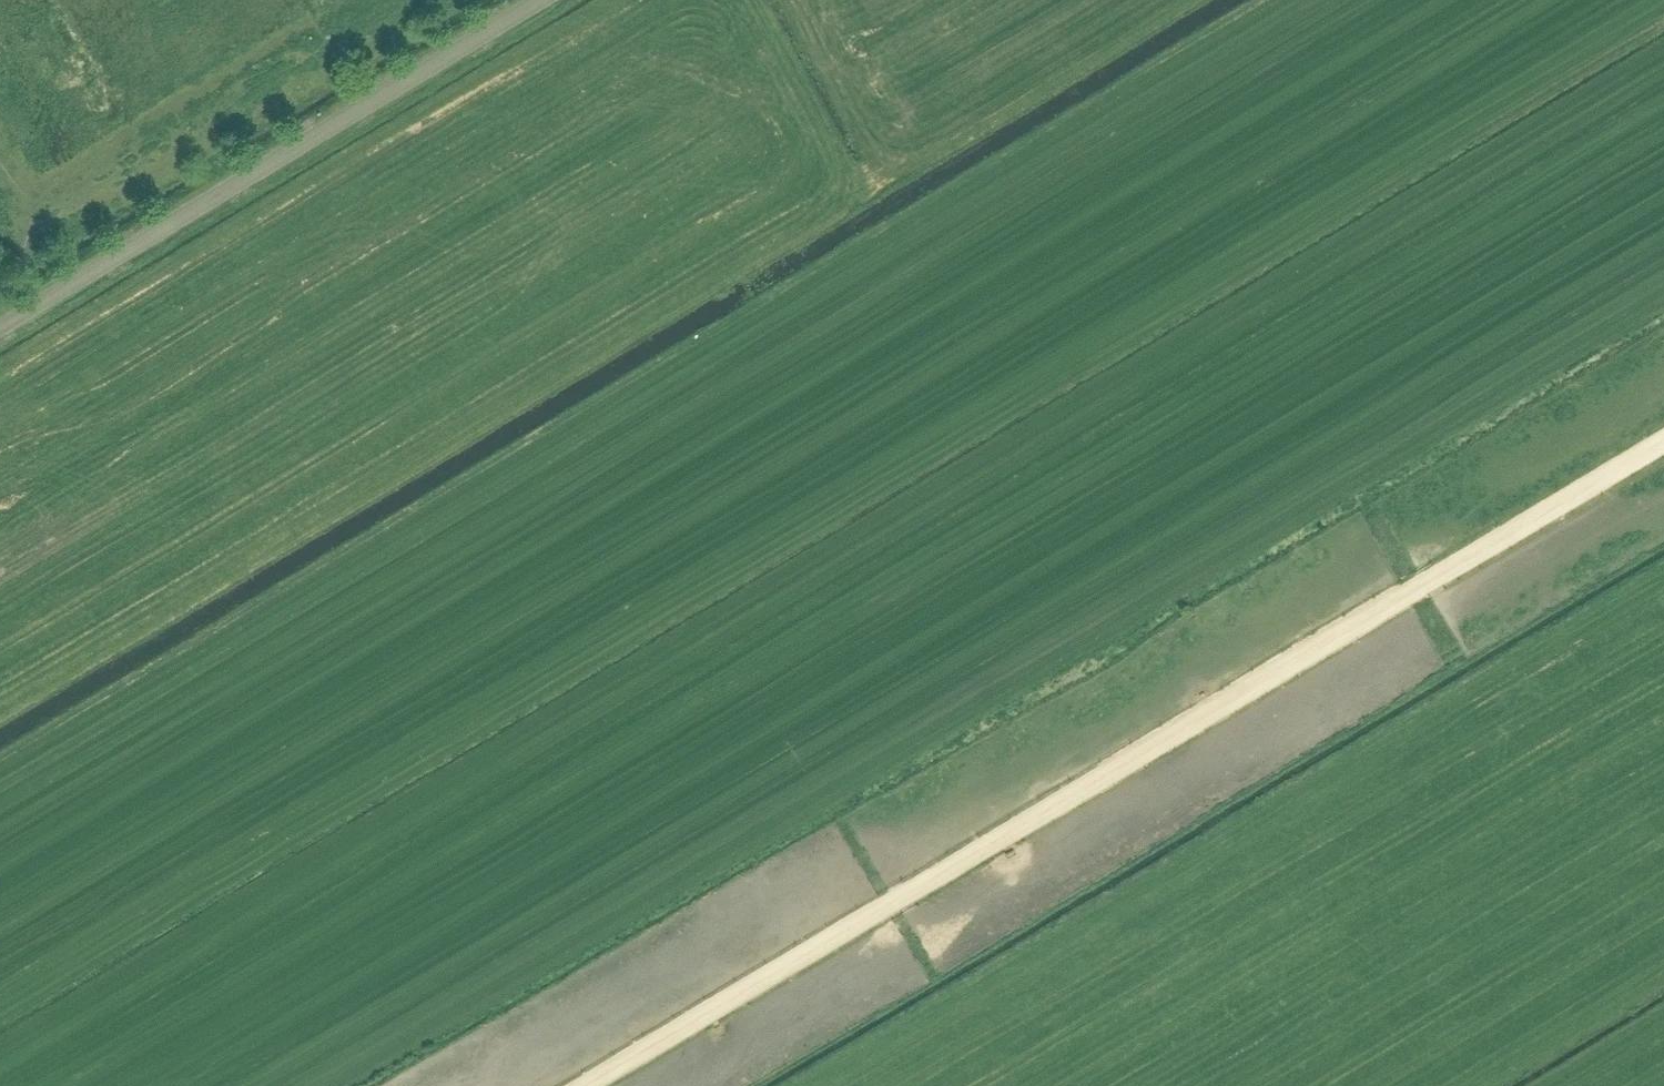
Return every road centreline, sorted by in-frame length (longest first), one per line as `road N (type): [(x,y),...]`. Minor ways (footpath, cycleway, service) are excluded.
road 1 (track): [(583,1085),(1663,438)]
road 2 (unclassified): [(535,0),(0,322)]

